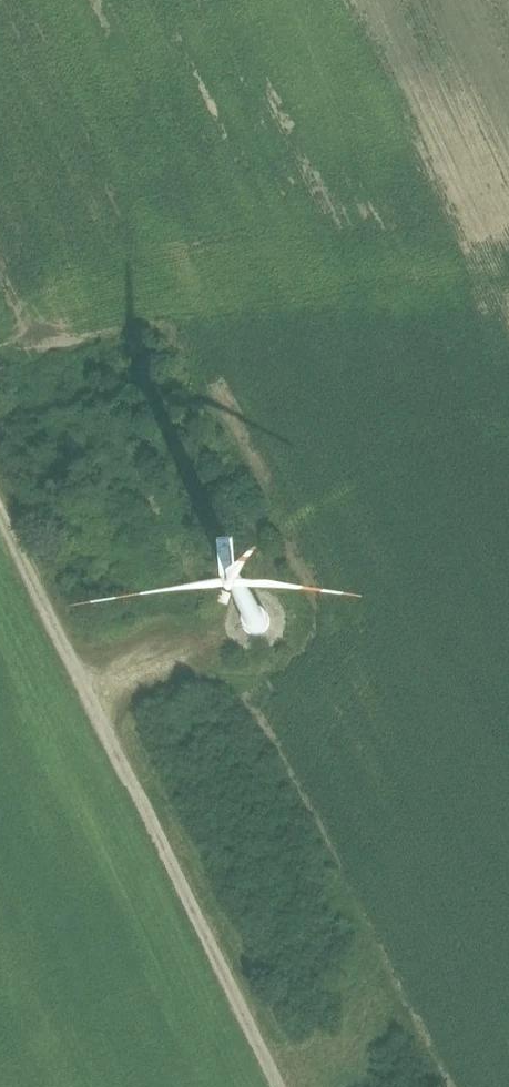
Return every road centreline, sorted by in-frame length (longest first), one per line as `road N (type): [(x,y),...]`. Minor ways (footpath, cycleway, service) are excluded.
road 1 (unclassified): [(272,1086),(0,523)]

